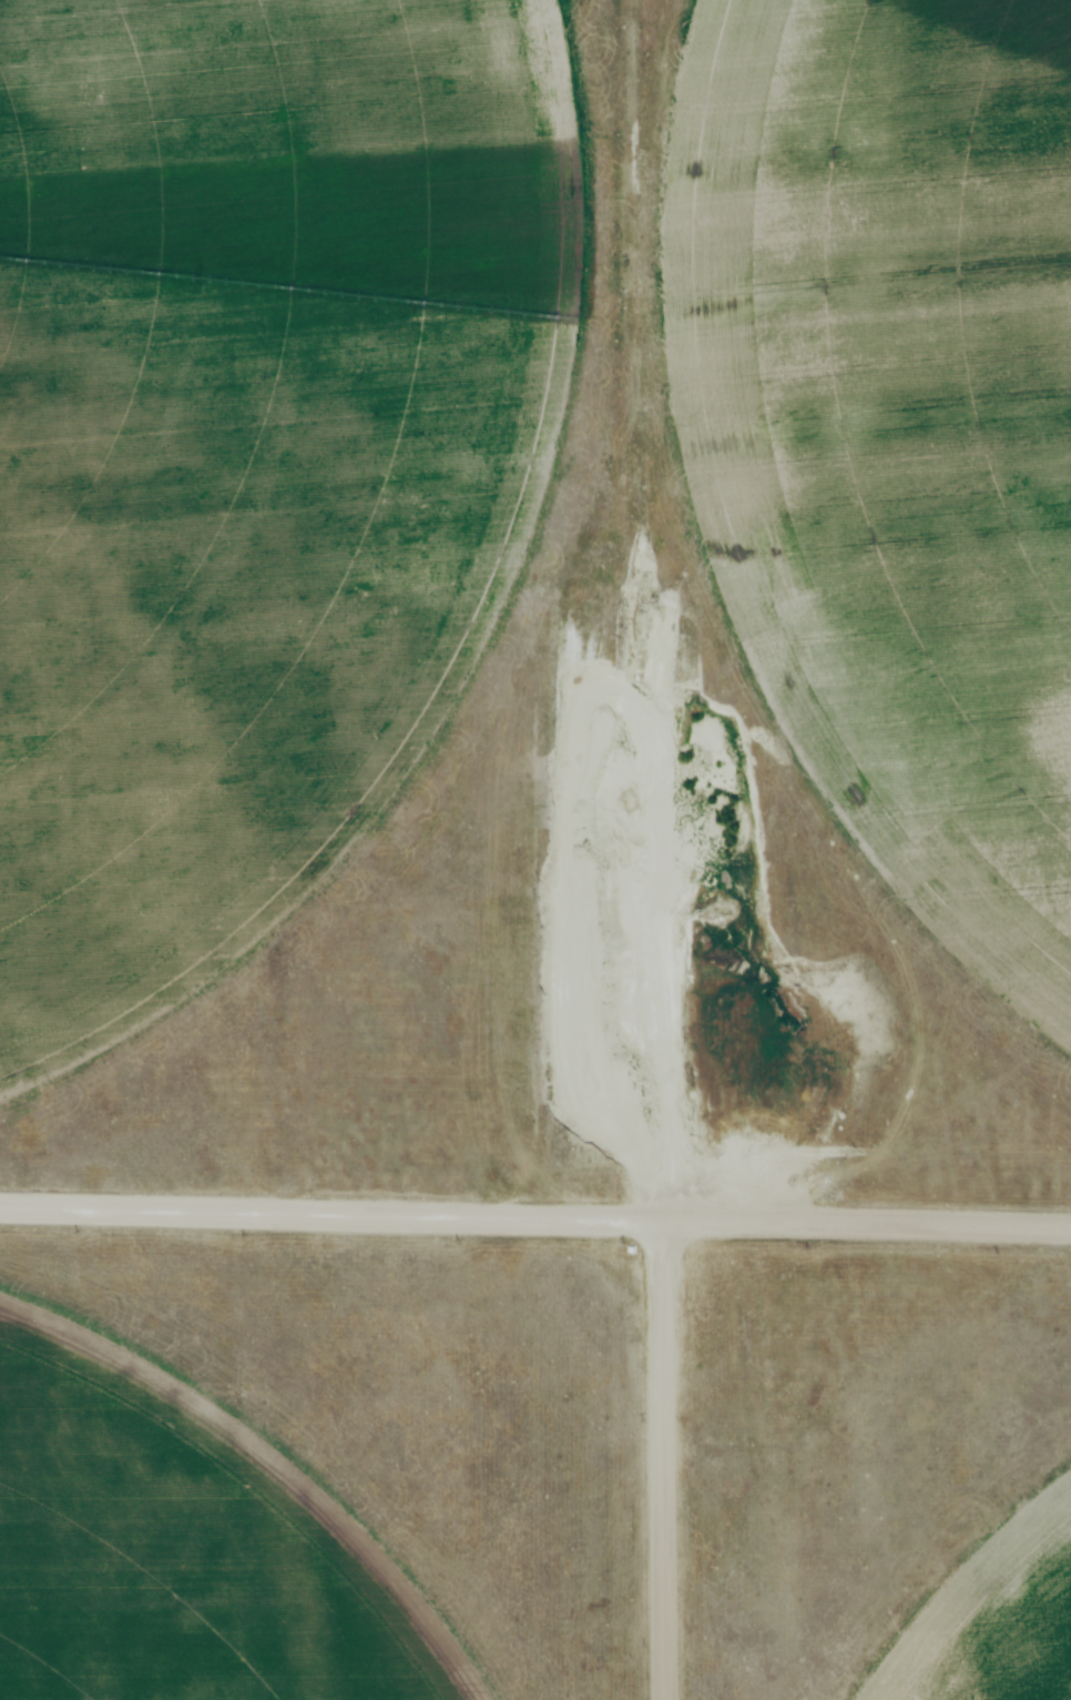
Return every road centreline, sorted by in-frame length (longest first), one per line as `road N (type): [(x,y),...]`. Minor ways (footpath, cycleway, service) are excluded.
road 1 (residential): [(0,1207),(1070,1232)]
road 2 (residential): [(656,1221),(660,1699)]

